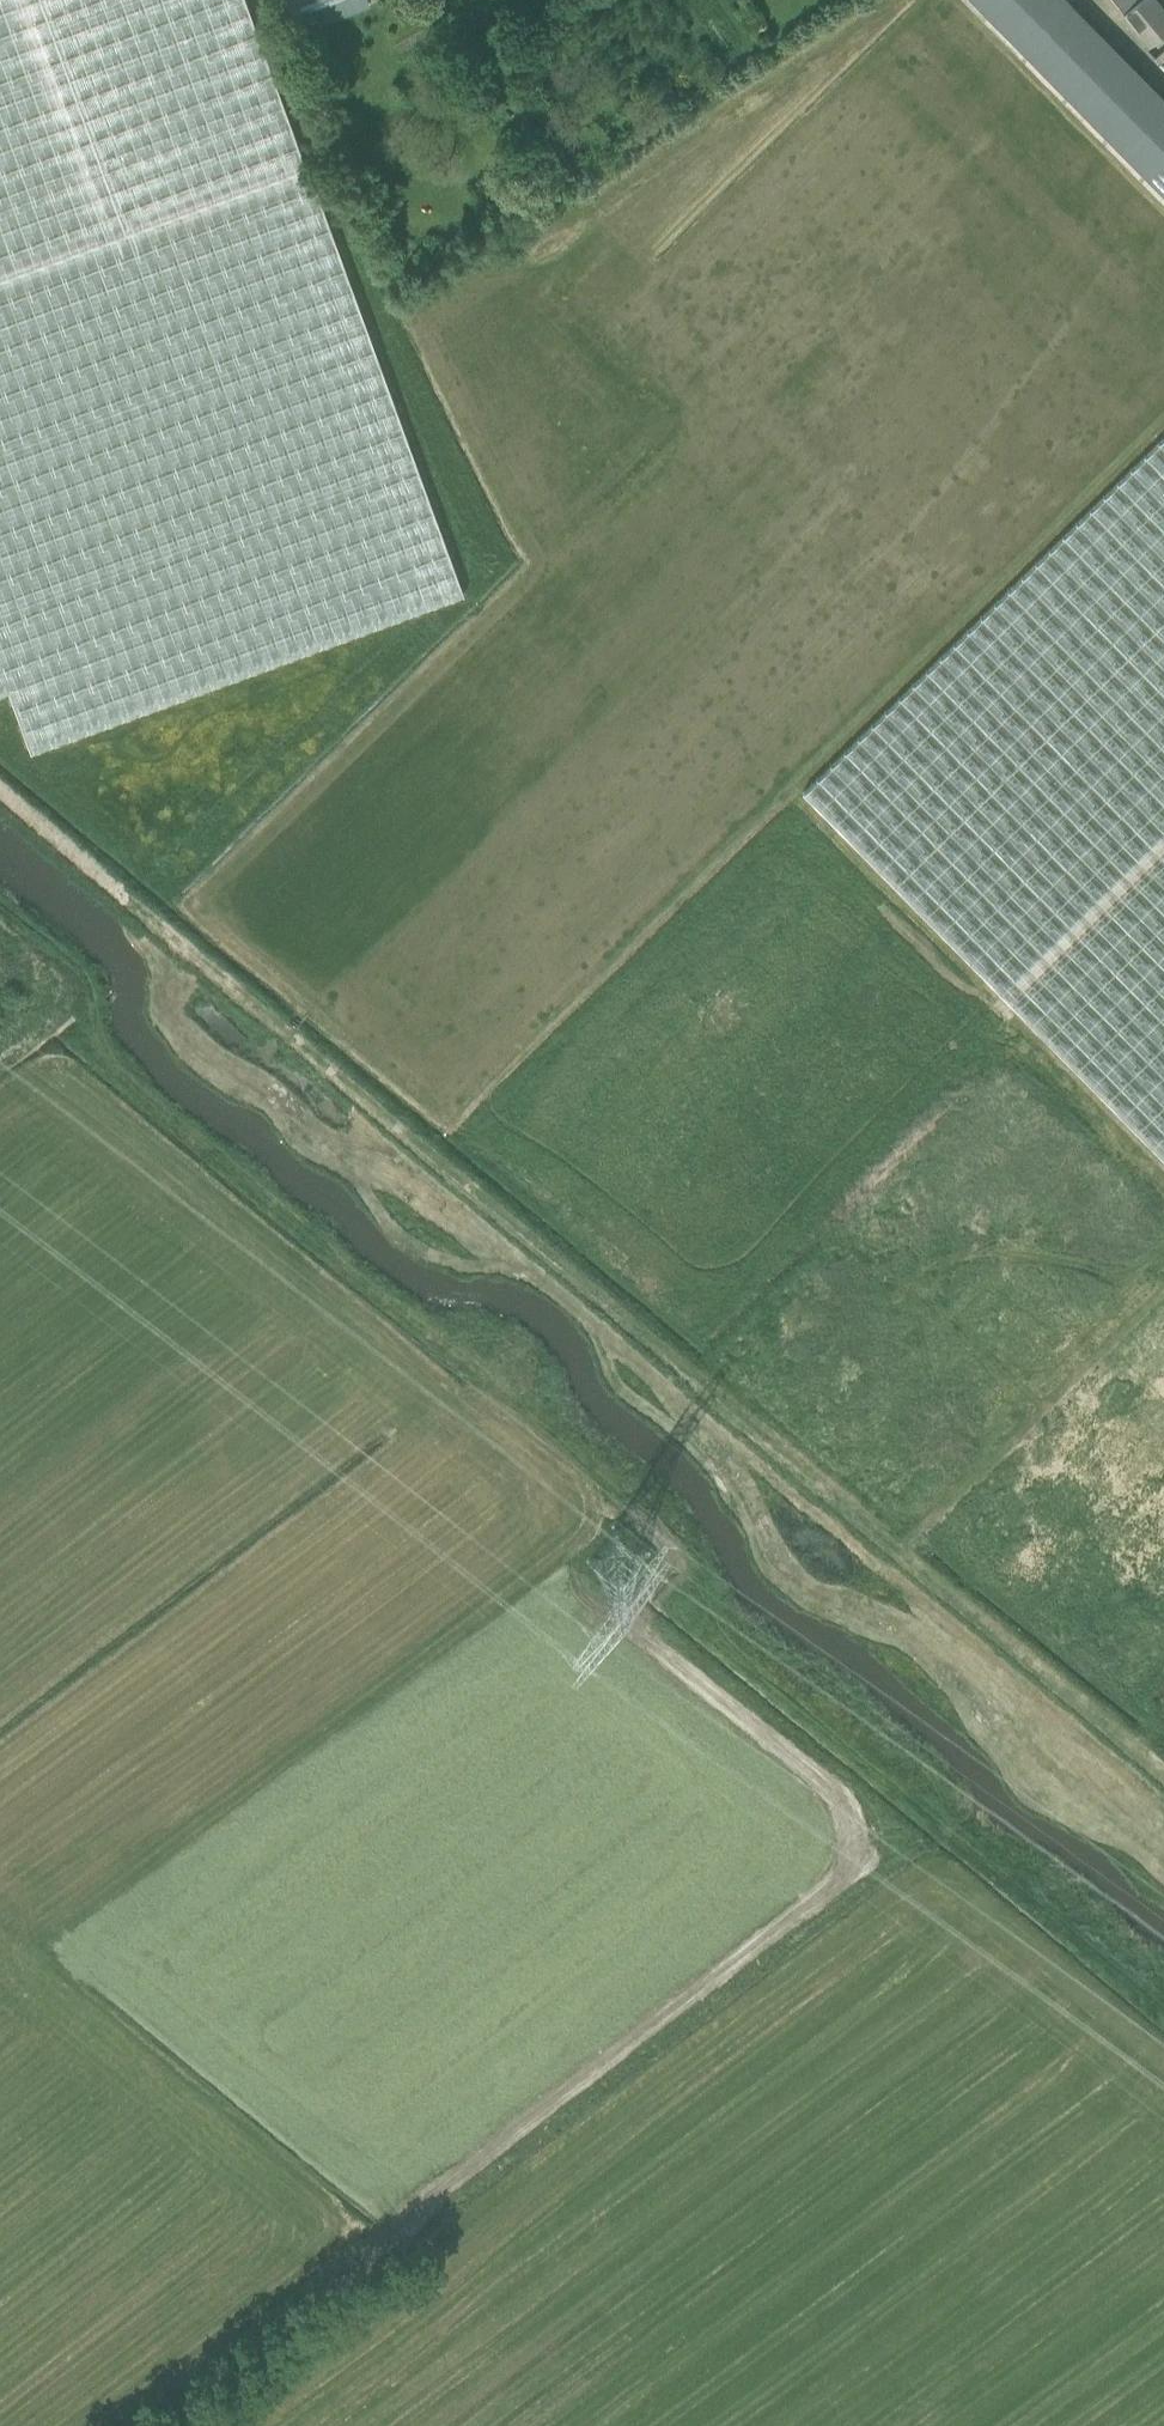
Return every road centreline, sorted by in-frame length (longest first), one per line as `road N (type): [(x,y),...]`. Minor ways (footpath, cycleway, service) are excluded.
road 1 (track): [(0,902),(65,957),(113,1074),(635,1514),(755,1678),(1163,2022)]
road 2 (track): [(388,2237),(144,2425)]

